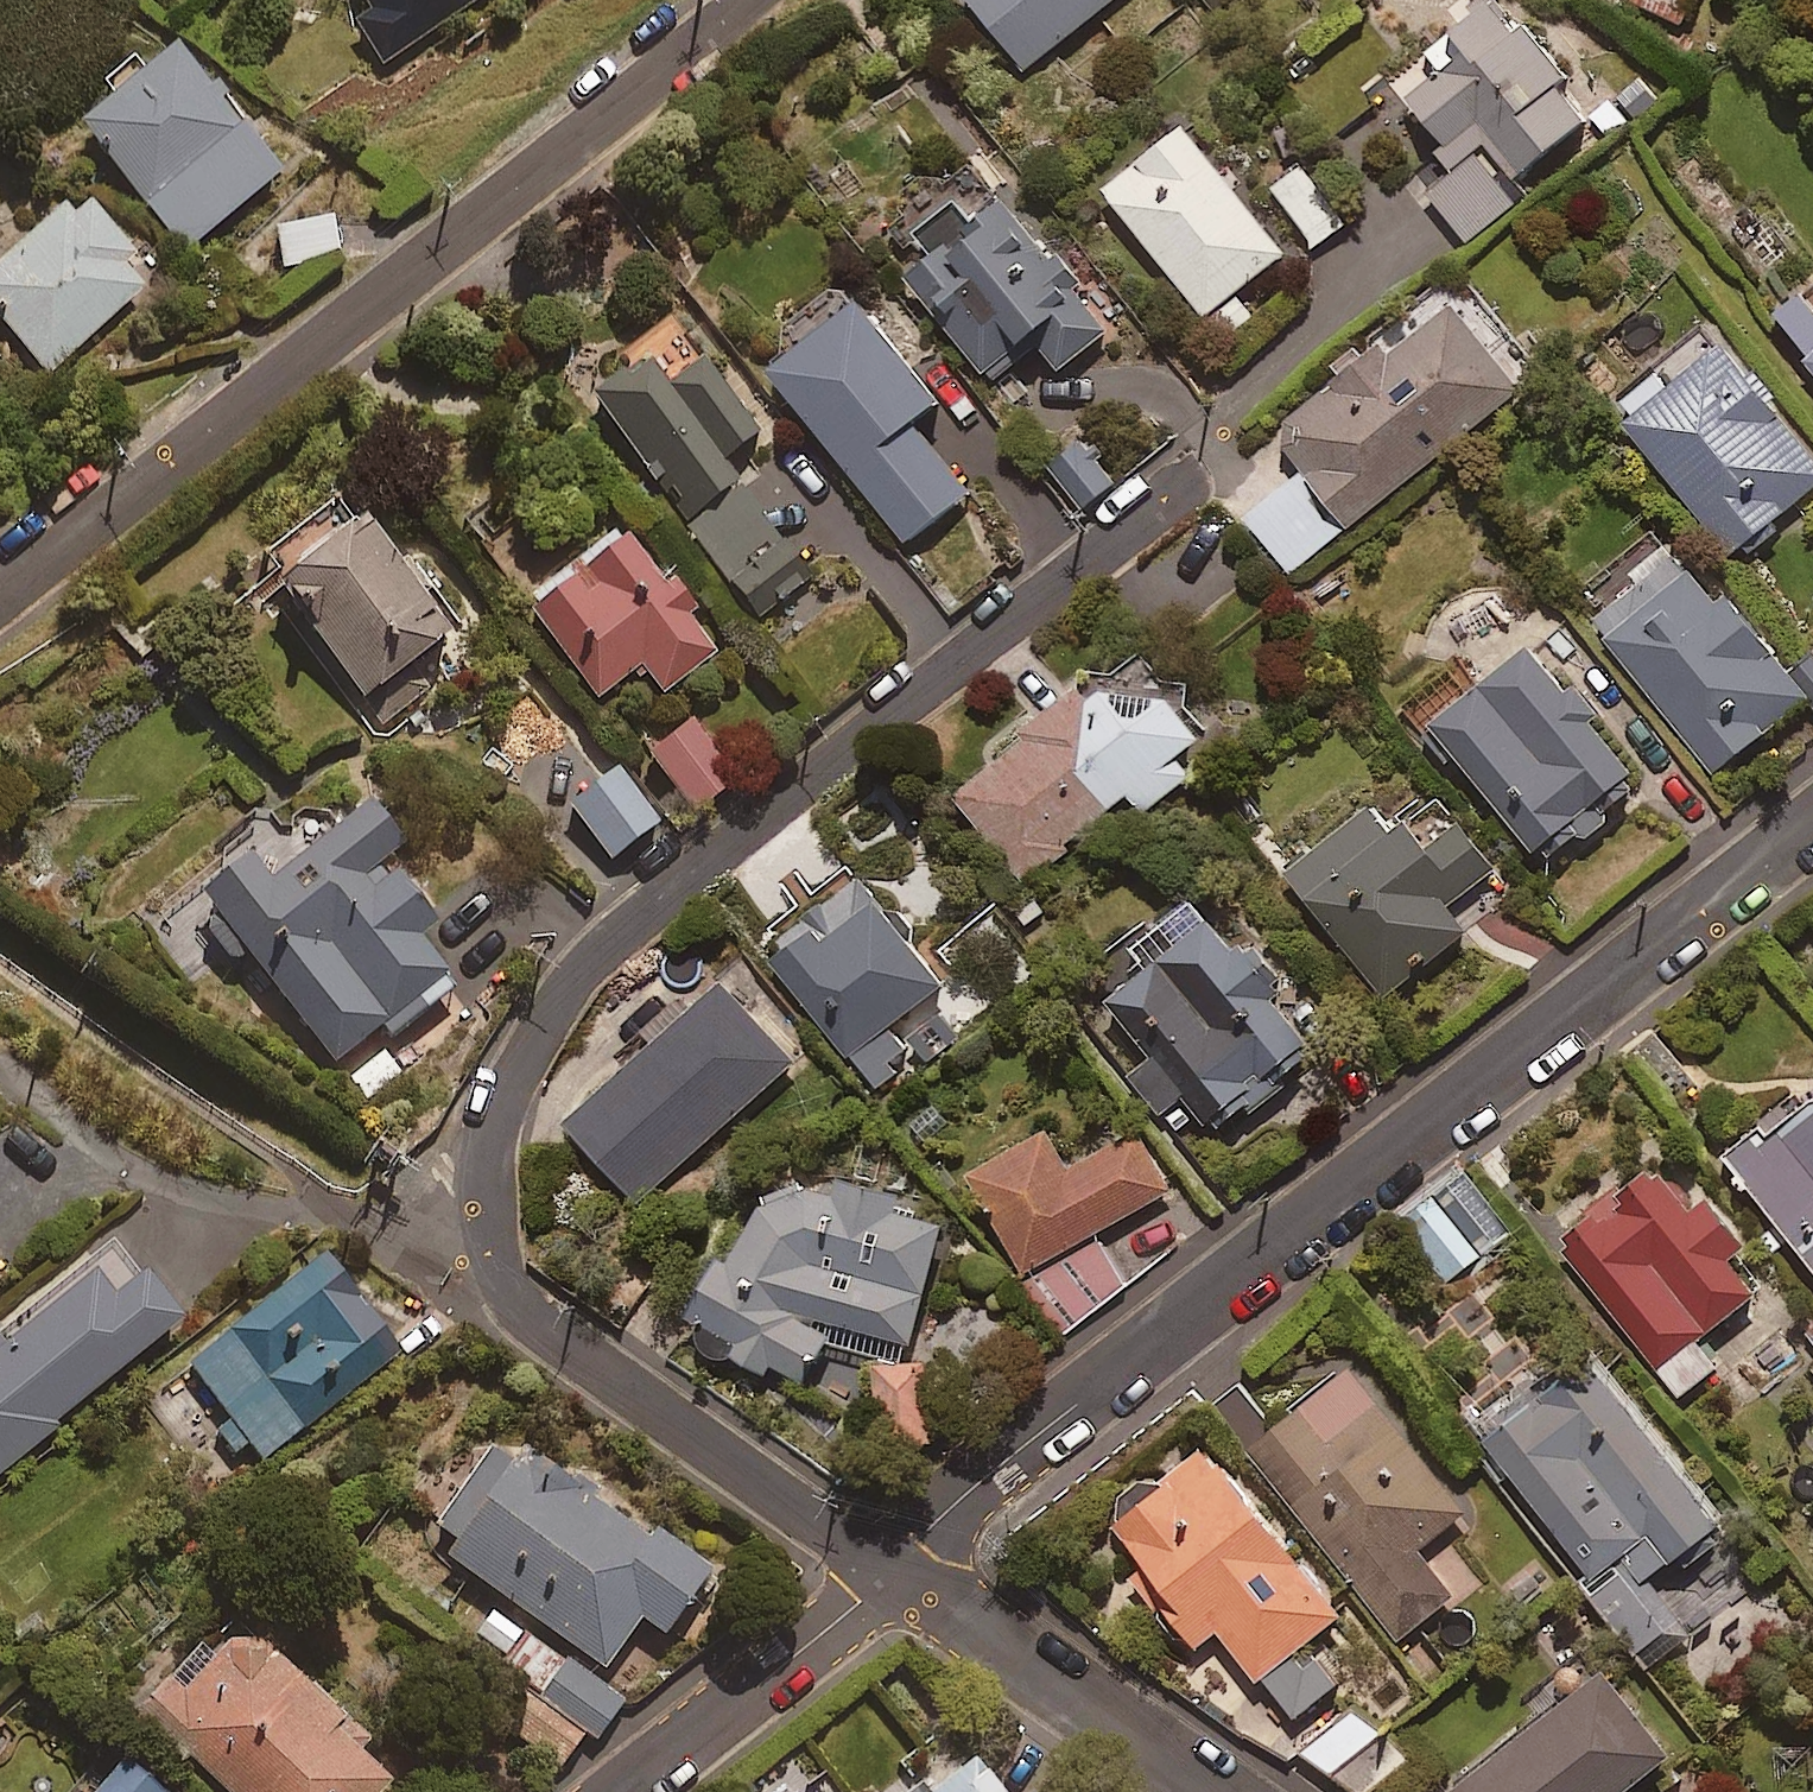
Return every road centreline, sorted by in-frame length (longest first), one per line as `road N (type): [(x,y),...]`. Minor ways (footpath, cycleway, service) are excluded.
road 1 (residential): [(897,1551),(459,1237),(477,1116),(526,1033),(660,871),(1197,476)]
road 2 (residential): [(897,1551),(1812,830)]
road 3 (residential): [(750,0),(0,574)]
road 4 (residential): [(1217,1791),(897,1551)]
road 5 (residential): [(595,1791),(897,1551)]

